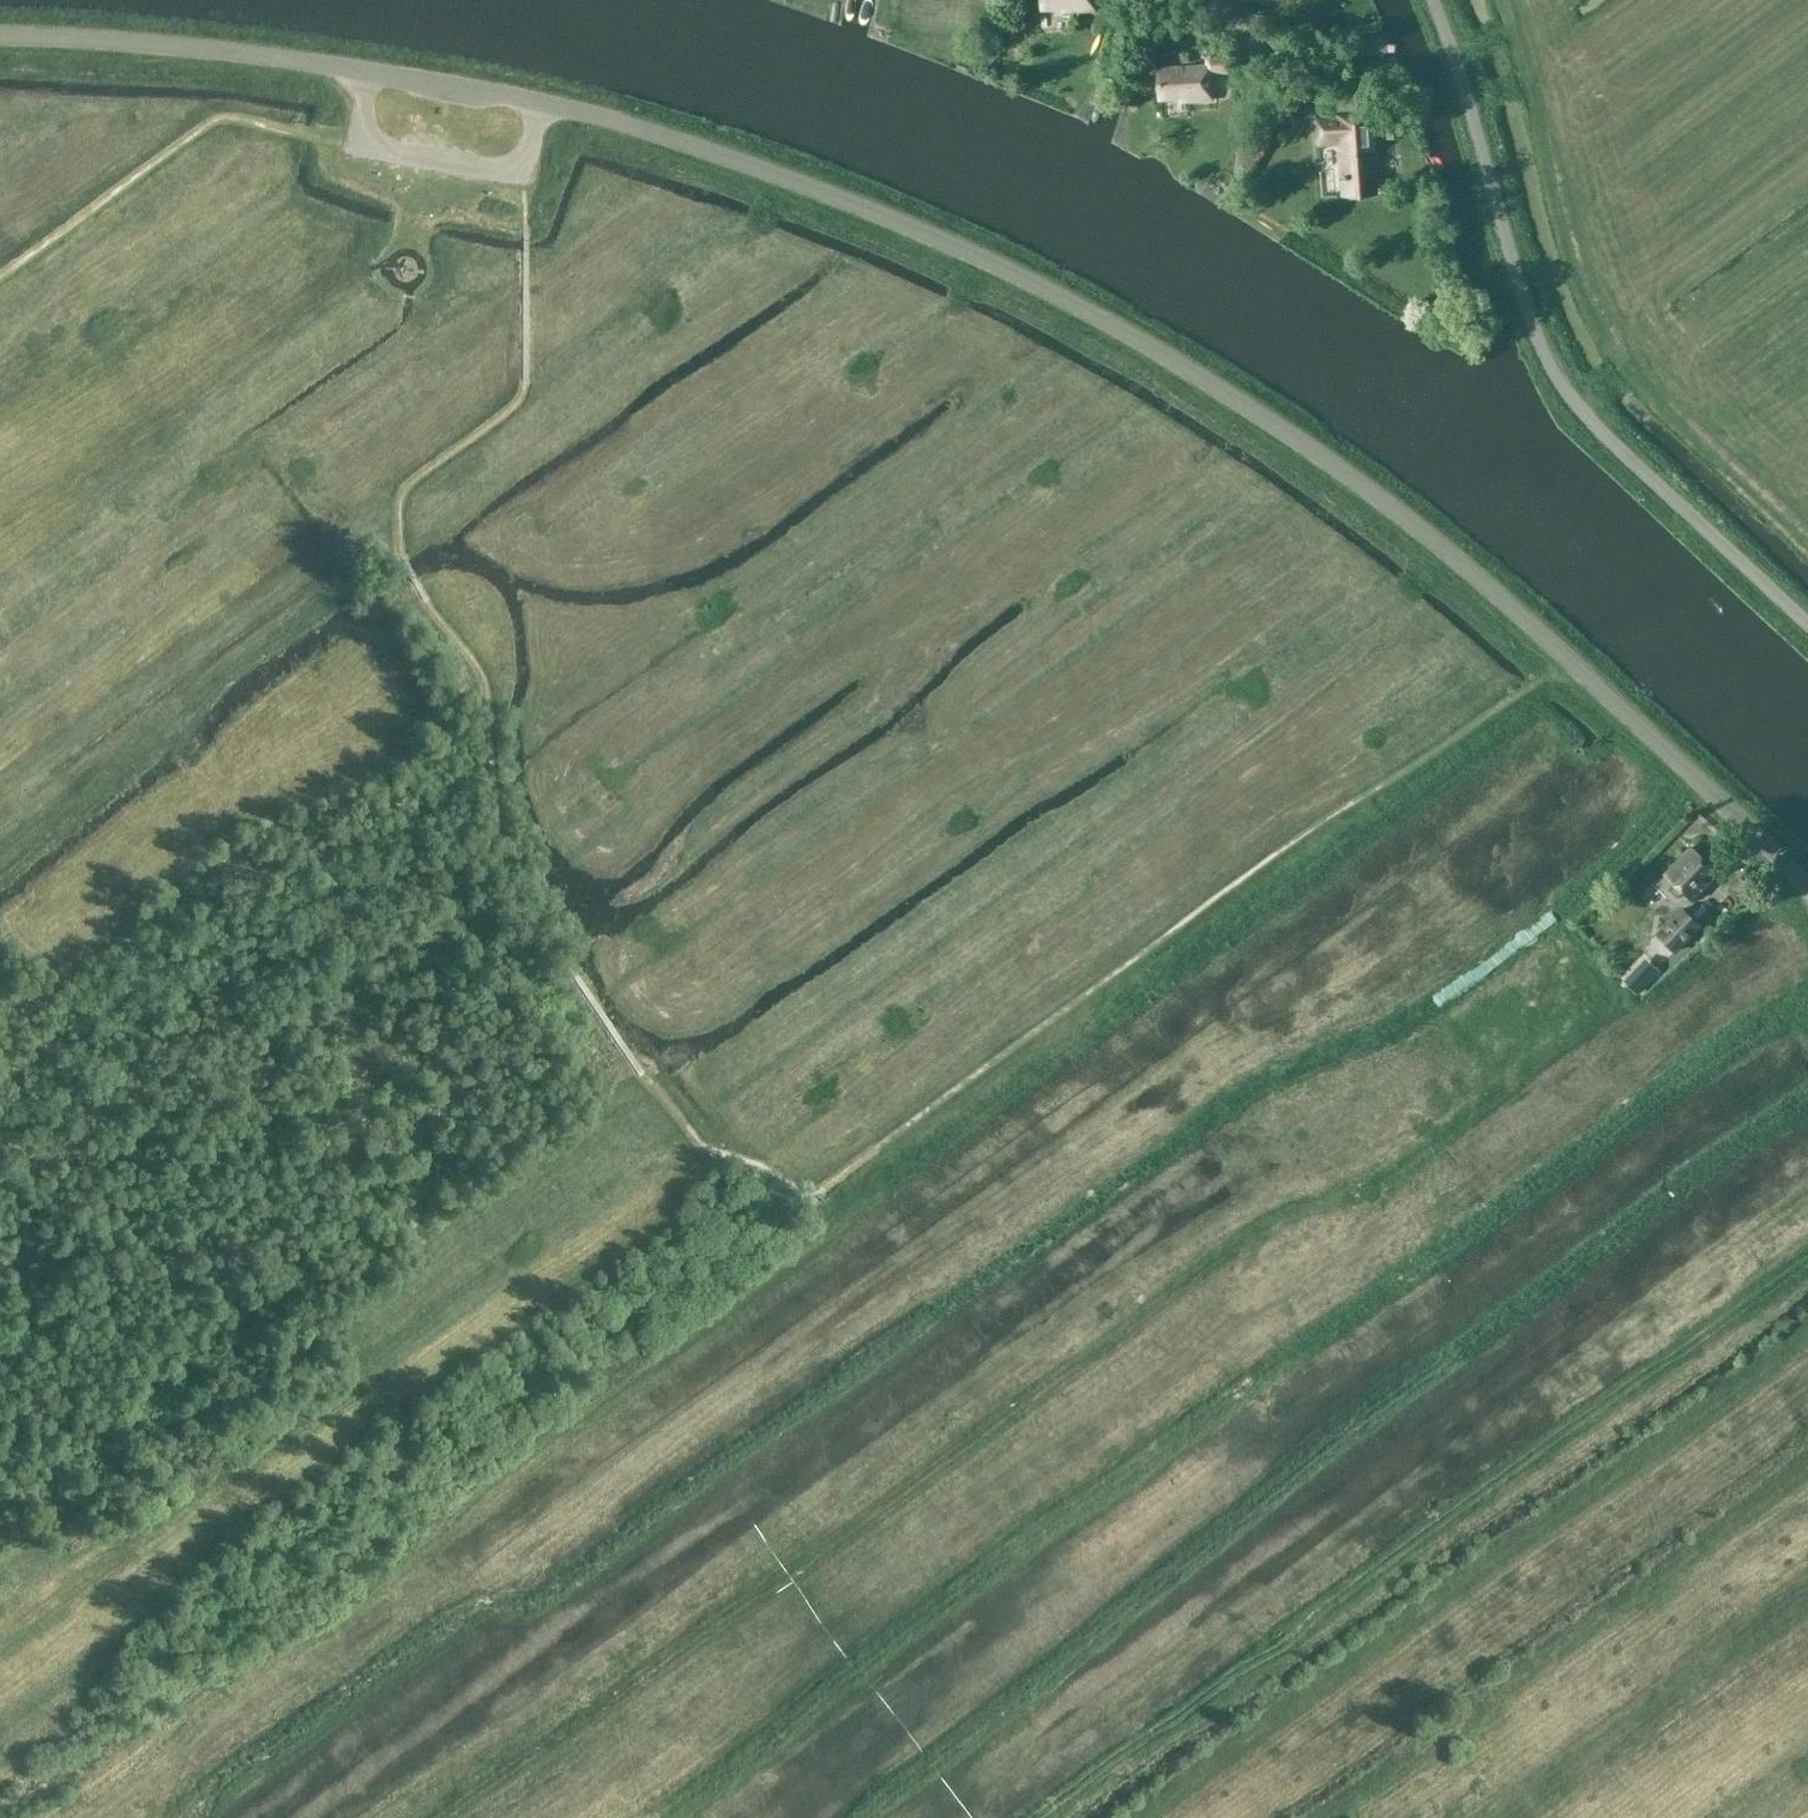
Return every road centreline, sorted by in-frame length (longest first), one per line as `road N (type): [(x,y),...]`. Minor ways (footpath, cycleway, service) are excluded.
road 1 (tertiary): [(0,36),(243,53),(508,97),(639,128),(858,205),(979,255),(1199,375),(1390,505),(1564,655)]
road 2 (unclassified): [(1807,625),(1598,428),(1553,373),(1519,287),(1432,0)]
road 3 (tertiary): [(1807,886),(1564,655)]

